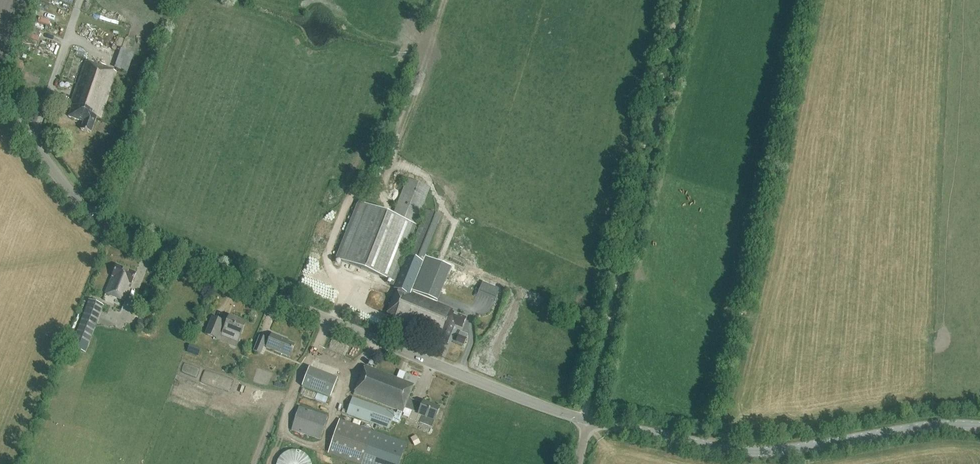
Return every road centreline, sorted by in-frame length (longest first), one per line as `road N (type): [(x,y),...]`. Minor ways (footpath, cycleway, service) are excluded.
road 1 (tertiary): [(590,421),(117,232),(78,201),(0,103)]
road 2 (track): [(679,0),(582,419)]
road 3 (tertiary): [(979,427),(766,451),(590,421)]

